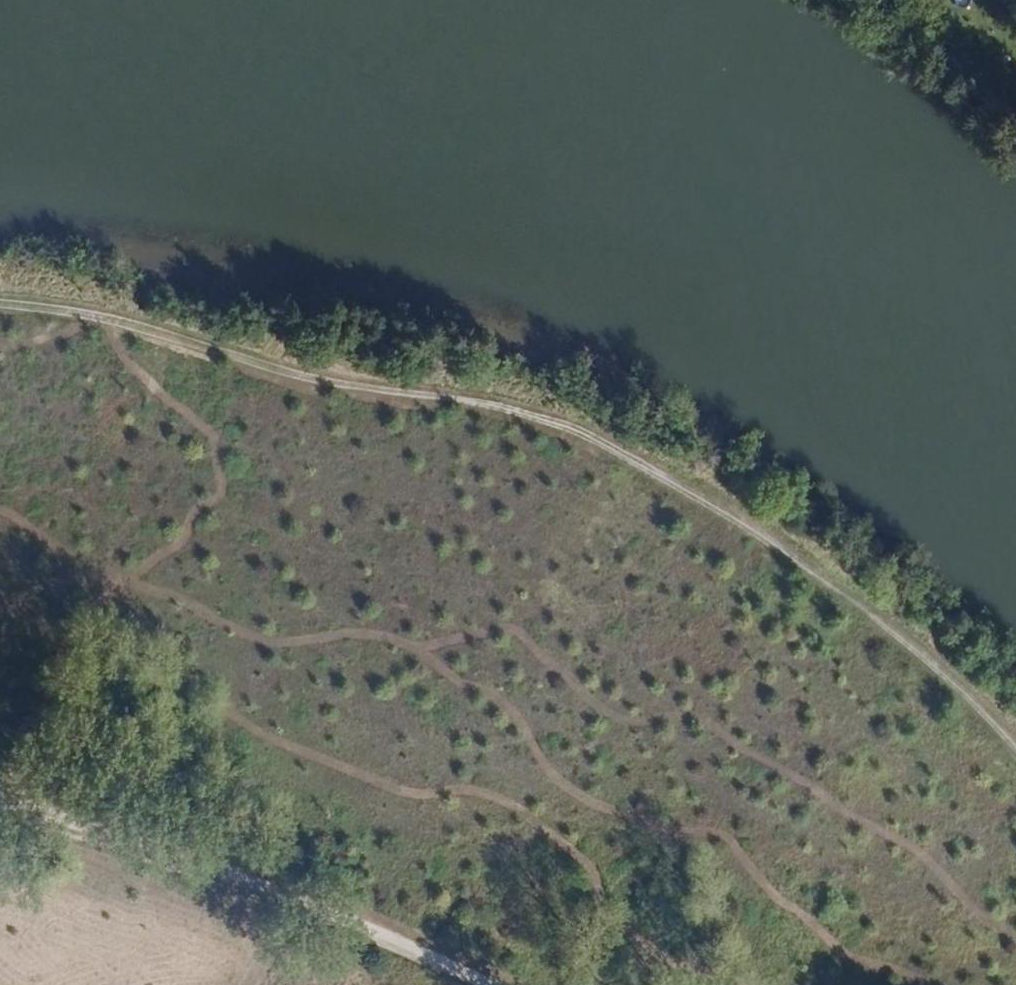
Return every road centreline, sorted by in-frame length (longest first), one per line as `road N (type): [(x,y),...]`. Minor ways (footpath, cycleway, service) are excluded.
road 1 (track): [(0,801),(262,887),(484,984)]

